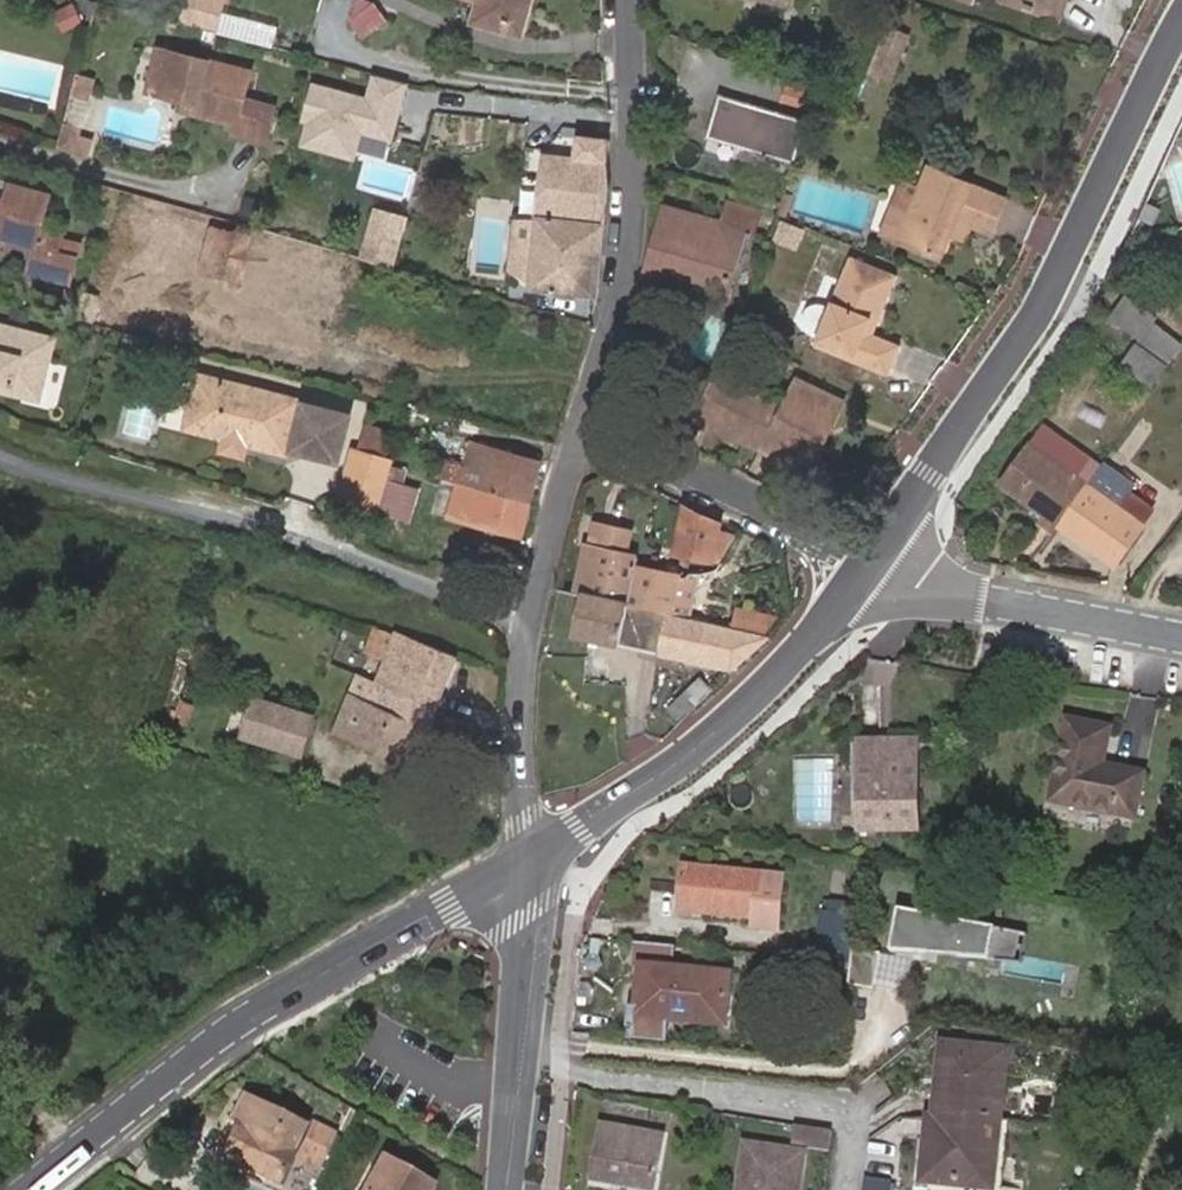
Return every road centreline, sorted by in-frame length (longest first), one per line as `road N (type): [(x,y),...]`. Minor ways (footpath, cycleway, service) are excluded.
road 1 (tertiary): [(871,568),(1058,304),(1181,52)]
road 2 (tertiary): [(25,1189),(246,1019),(526,862)]
road 3 (residential): [(0,443),(529,620)]
road 4 (tertiary): [(526,862),(676,756),(811,635),(871,568)]
road 5 (residential): [(631,0),(627,268),(587,428)]
road 6 (tertiary): [(504,1189),(526,862)]
road 7 (tertiary): [(1181,635),(871,568)]
road 8 (residential): [(871,568),(587,428)]
road 9 (residential): [(529,620),(520,727),(526,862)]
road 10 (residential): [(587,428),(529,620)]

